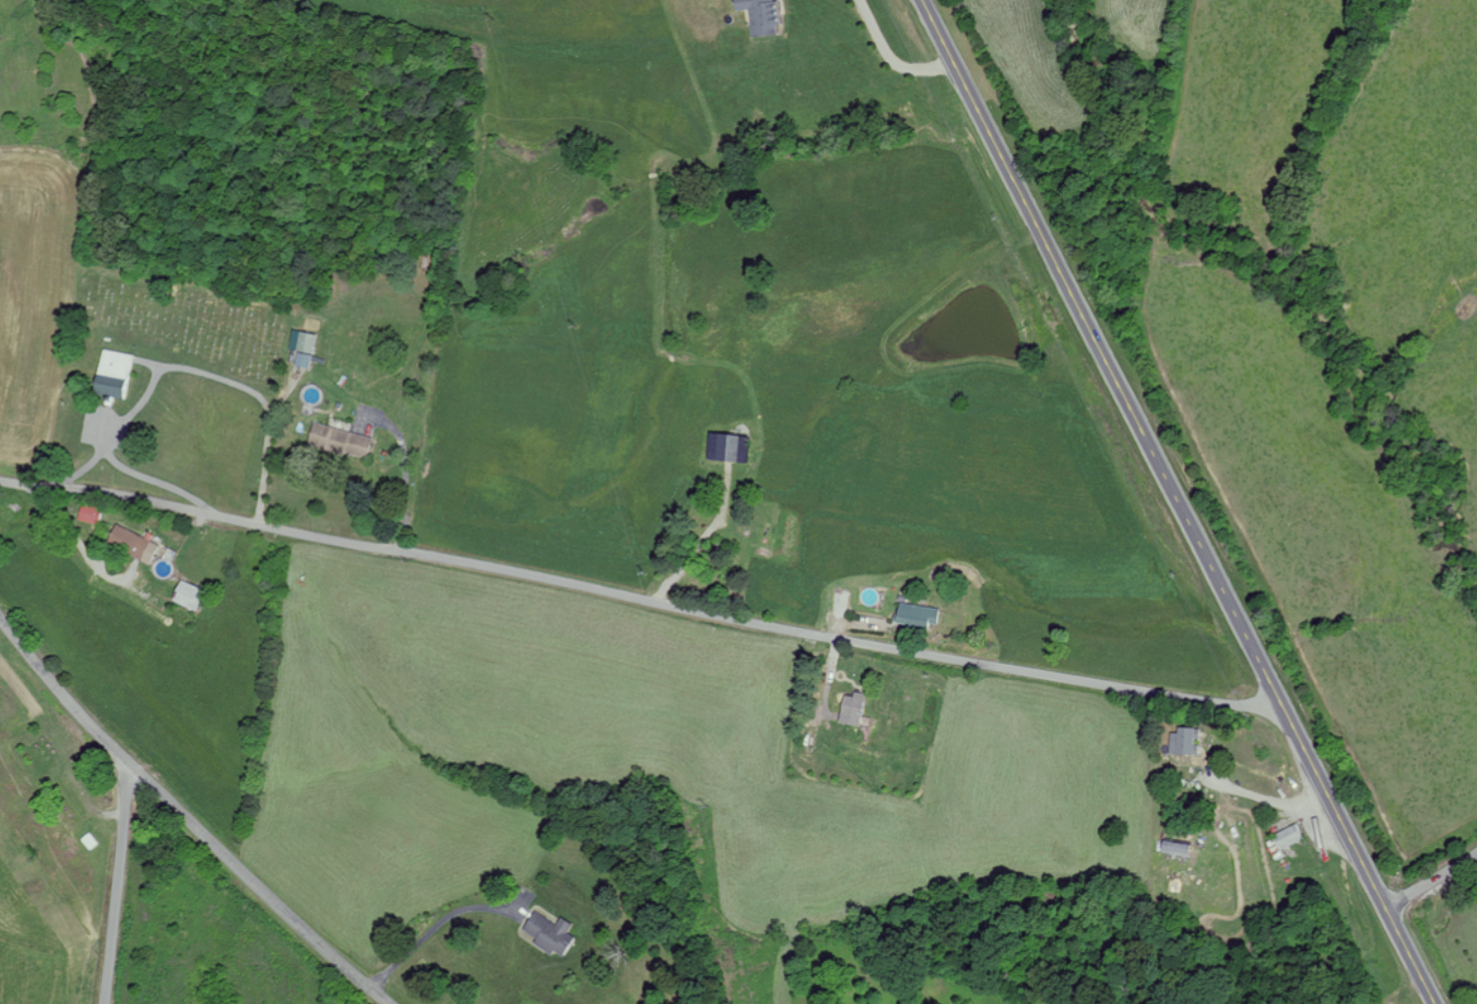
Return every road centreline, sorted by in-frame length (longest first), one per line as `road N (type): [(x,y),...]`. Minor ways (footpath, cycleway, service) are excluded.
road 1 (residential): [(1286,712),(755,624),(111,493),(0,480)]
road 2 (primary): [(1435,1003),(922,0)]
road 3 (residential): [(392,1003),(131,762),(0,617)]
road 4 (residential): [(105,1003),(131,762)]

